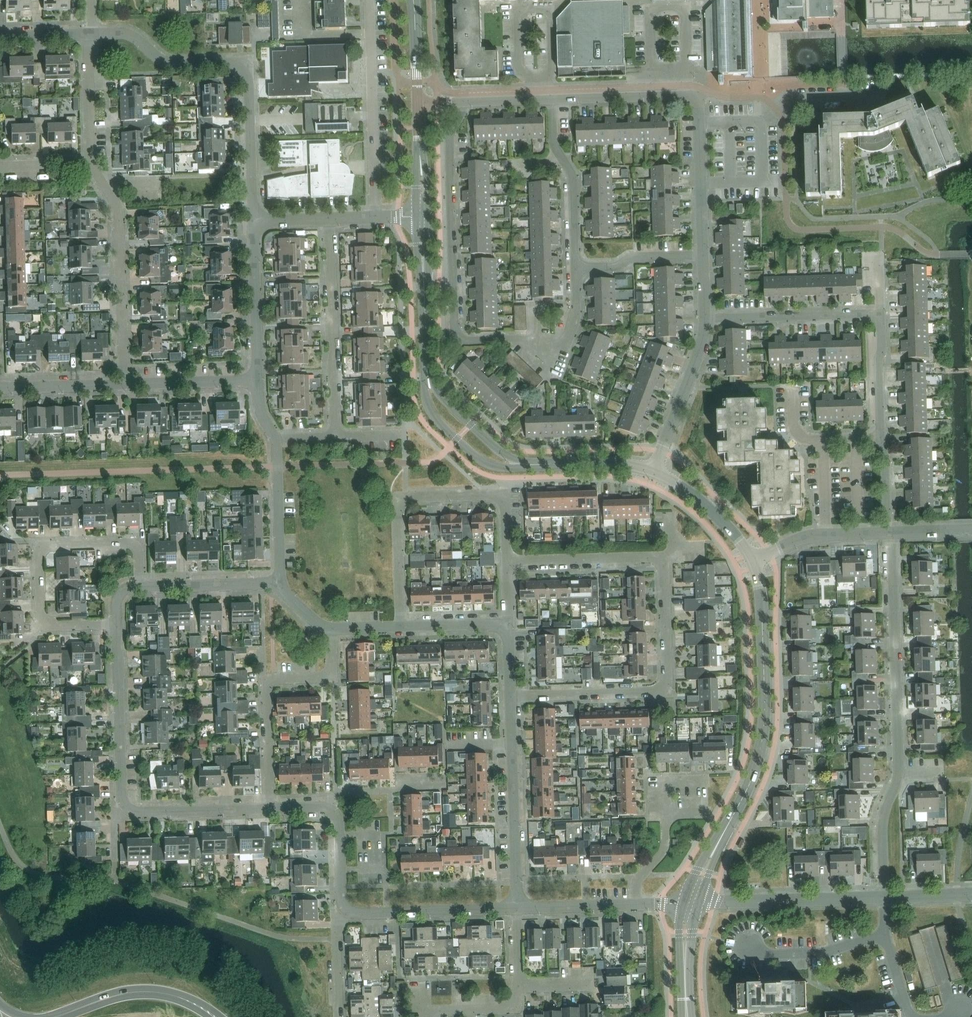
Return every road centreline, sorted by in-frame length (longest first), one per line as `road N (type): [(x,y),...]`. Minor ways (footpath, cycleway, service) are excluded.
road 1 (residential): [(462,102),(449,139),(455,342),(570,338),(576,268)]
road 2 (residential): [(884,897),(883,817),(899,766),(892,533)]
road 3 (residential): [(124,384),(118,217),(92,165),(87,34)]
road 4 (residential): [(117,624),(126,806),(271,808)]
road 5 (residential): [(92,34),(133,36),(171,64),(248,62),(253,221)]
road 6 (residential): [(401,627),(401,497),(505,494),(507,561)]
road 7 (residential): [(881,437),(881,313),(705,318)]
road 8 (residential): [(510,696),(668,691),(664,556)]
road 9 (residential): [(140,587),(133,544),(39,552),(44,625),(117,624)]
road 10 (tertiary): [(725,829),(746,792),(763,732),(762,609),(753,561)]
road 11 (residential): [(271,808),(267,679),(332,676),(331,628)]
road 12 (residential): [(376,218),(369,0)]
road 13 (residential): [(336,437),(330,219)]
road 14 (residential): [(517,908),(510,696)]
road 15 (residential): [(431,1016),(431,1010),(516,1008),(517,908)]
road 16 (primary): [(222,1016),(179,993),(144,988),(43,1016)]
road 17 (residential): [(698,902),(884,897)]
road 18 (residential): [(576,268),(573,179),(552,141),(551,99)]
road 19 (residential): [(346,908),(517,908)]
road 20 (unclassified): [(653,471),(705,318)]
road 21 (residential): [(253,221),(258,380)]
road 22 (unclassified): [(703,256),(696,99)]
road 23 (residential): [(507,561),(664,556)]
road 24 (tertiary): [(428,378),(432,413),(477,457),(507,468),(531,464)]
road 25 (primary): [(67,1016),(145,995),(208,1016)]
road 26 (residential): [(275,586),(276,441)]
road 27 (unclassified): [(551,99),(696,99)]
road 28 (tertiary): [(531,464),(499,451),(428,378)]
road 29 (tertiary): [(753,561),(708,507),(653,471)]
road 30 (residential): [(275,586),(140,587)]
road 31 (residential): [(258,380),(124,384)]
road 32 (residential): [(703,256),(576,268)]
road 33 (residential): [(124,384),(0,388)]
road 34 (tertiary): [(653,471),(531,464)]
road 35 (residential): [(517,908),(638,904)]

